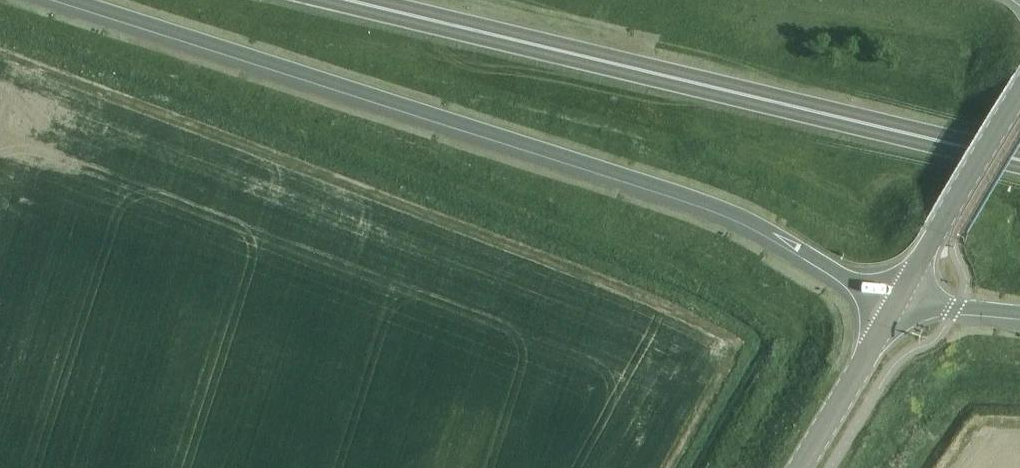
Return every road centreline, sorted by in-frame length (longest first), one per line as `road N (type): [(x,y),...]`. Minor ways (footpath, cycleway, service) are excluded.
road 1 (trunk): [(73,0),(716,208),(901,300)]
road 2 (trunk): [(1019,161),(344,0)]
road 3 (tertiary): [(901,300),(1019,96)]
road 4 (tertiary): [(802,467),(901,300)]

